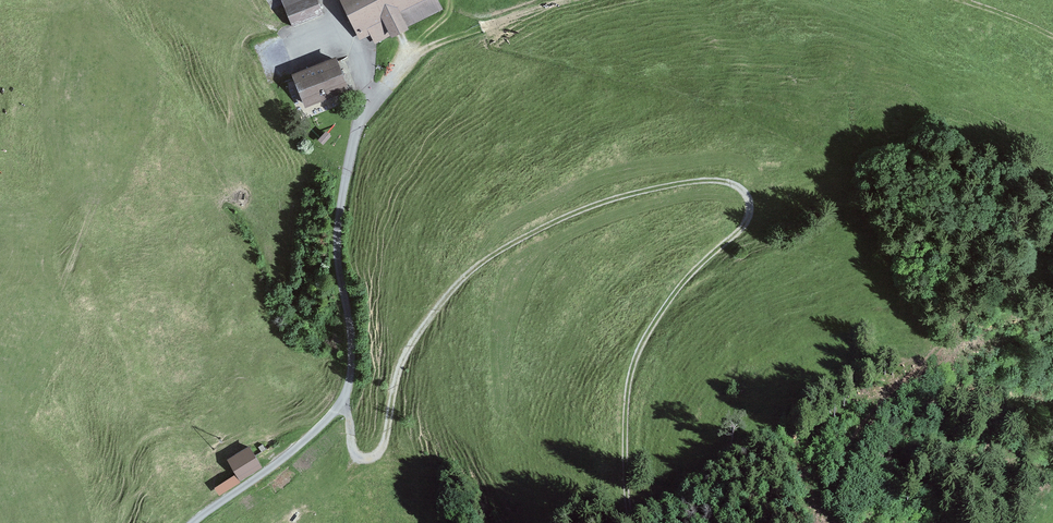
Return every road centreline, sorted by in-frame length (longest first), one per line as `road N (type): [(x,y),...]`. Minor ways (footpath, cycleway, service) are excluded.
road 1 (track): [(342,402),(355,455),(373,458),(412,340),(490,255),(583,210),(689,181),(729,181),(748,197),(750,217),(676,290),(636,356),(626,405),(629,522)]
road 2 (track): [(575,0),(418,54)]

